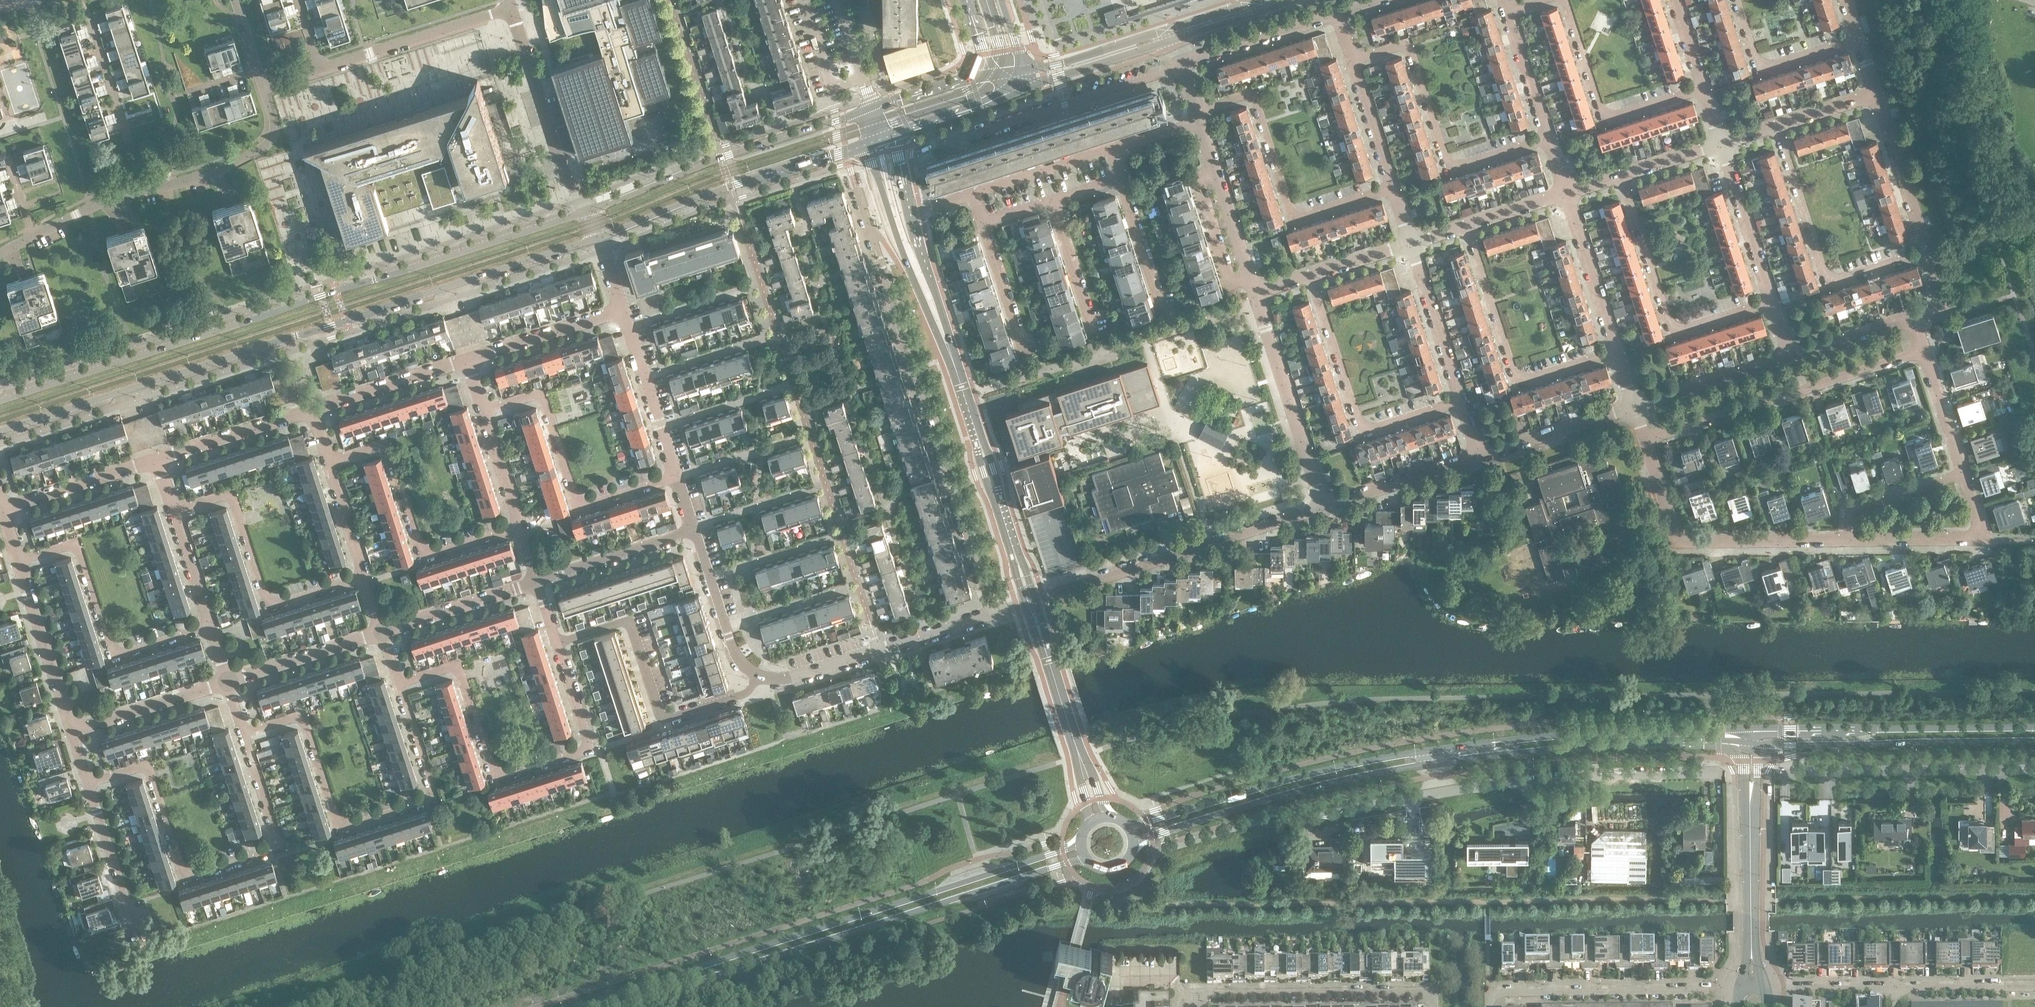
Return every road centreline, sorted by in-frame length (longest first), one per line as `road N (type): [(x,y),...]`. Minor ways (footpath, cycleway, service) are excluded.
road 1 (tertiary): [(0,430),(599,237)]
road 2 (tertiary): [(590,210),(0,400)]
road 3 (secondary): [(1083,839),(572,1006)]
road 4 (secondary): [(620,1006),(1088,860)]
road 5 (unclassified): [(995,613),(856,187)]
road 6 (secondary): [(1750,730),(1543,735),(1432,750)]
road 7 (secondary): [(1133,849),(1255,803),(1436,764)]
road 8 (secondary): [(1432,750),(1127,826)]
road 9 (secondary): [(1436,764),(1631,742),(1744,742)]
road 10 (unclassified): [(1030,602),(1324,509)]
road 11 (unclassified): [(1395,188),(1293,219),(1251,93),(1202,107),(1199,119)]
road 12 (tertiary): [(872,110),(729,154),(590,210)]
road 13 (unclassified): [(1645,441),(1924,350)]
road 14 (unclassified): [(1551,142),(1455,171),(1413,46),(1357,62)]
road 15 (residential): [(757,676),(745,694),(663,717),(630,620),(556,643)]
road 16 (residential): [(211,626),(113,658),(76,542),(18,561)]
road 17 (residential): [(366,576),(268,608),(231,492),(173,510)]
road 18 (tertiary): [(599,237),(868,143)]
road 19 (residential): [(521,527),(423,558),(386,442),(329,461)]
road 20 (secondary): [(2034,728),(1750,730)]
road 21 (residential): [(590,749),(495,780),(457,664),(398,683)]
road 22 (unclassified): [(677,475),(576,500),(542,394),(483,410)]
road 23 (secondary): [(1758,744),(2034,742)]
road 24 (residential): [(272,852),(184,879),(147,764),(87,783)]
road 25 (residential): [(1443,795),(1583,776),(1717,774)]
road 26 (residential): [(426,801),(339,829),(302,714),(243,733)]
road 27 (unclassified): [(1849,540),(1683,539),(1645,441)]
road 28 (unclassified): [(1462,402),(1361,432),(1312,274)]
road 29 (unclassified): [(1616,353),(1518,385),(1468,226)]
road 30 (unclassified): [(1772,301),(1677,333),(1622,175)]
road 31 (unclassified): [(1926,252),(1829,281),(1777,127)]
road 32 (residential): [(1191,1000),(1434,992),(1435,1006)]
road 33 (residential): [(1489,1006),(1502,992),(1740,988)]
road 34 (unclassified): [(995,613),(775,680),(757,676)]
road 35 (tertiary): [(1744,742),(1748,952),(1740,988)]
road 36 (residential): [(948,142),(1182,64)]
road 37 (tertiary): [(1763,988),(1755,932),(1758,744)]
road 38 (tertiary): [(868,143),(906,261),(956,370)]
road 39 (tertiary): [(1030,602),(956,370)]
road 40 (unclassified): [(1703,87),(1604,120),(1565,0)]
road 41 (residential): [(1324,509),(1255,293)]
road 42 (residential): [(590,210),(564,175),(512,7)]
road 43 (unclassified): [(1825,773),(2034,771)]
road 44 (residential): [(320,69),(512,7)]
road 45 (residential): [(144,190),(217,171),(270,141),(275,128),(263,87)]
road 46 (residential): [(144,190),(88,14)]
road 47 (residential): [(72,731),(18,561)]
road 48 (unclassified): [(677,475),(622,310)]
road 49 (unclassified): [(1860,37),(1771,64),(1755,59),(1735,0)]
road 50 (residential): [(139,942),(87,783)]
road 51 (unclassified): [(1324,509),(1483,458)]
road 52 (residential): [(1926,252),(1876,93)]
road 53 (unclassified): [(1616,353),(1568,194)]
road 54 (unclassified): [(1634,406),(1792,355)]
road 55 (unclassified): [(1462,402),(1410,245)]
road 56 (residential): [(537,580),(694,529)]
road 57 (residential): [(1182,64),(1339,14)]
road 58 (tertiary): [(956,370),(911,212)]
road 59 (unclassified): [(1772,301),(1721,145)]
road 60 (residential): [(227,681),(382,630)]
road 61 (residential): [(467,360),(622,310)]
road 62 (residential): [(157,459),(312,409)]
road 63 (residential): [(2,509),(157,459)]
road 64 (residential): [(72,731),(227,681)]
road 65 (residential): [(382,630),(537,580)]
road 66 (residential): [(312,409),(467,360)]
road 67 (unclassified): [(757,676),(727,629),(694,529)]
road 68 (tertiary): [(1078,755),(1030,602)]
road 69 (unclassified): [(1483,458),(1634,406)]
road 70 (tertiary): [(1011,91),(1153,40)]
road 71 (unclassified): [(1849,540),(1850,511),(1964,475)]
road 72 (unclassified): [(1217,177),(1196,185),(1227,280),(1249,274)]
road 73 (unclassified): [(976,190),(1113,147)]
road 74 (residential): [(1302,822),(1443,795)]
road 75 (residential): [(1896,987),(2034,986)]
road 76 (unclassified): [(1551,142),(1510,12)]
road 77 (tertiary): [(1153,40),(1022,69)]
road 78 (residential): [(1763,988),(1896,987)]
road 79 (unclassified): [(1395,188),(1357,62)]
road 80 (unclassified): [(1964,475),(1924,350)]
road 81 (unclassified): [(1980,540),(1849,540)]
road 82 (residential): [(426,801),(435,799),(398,683)]
road 83 (residential): [(272,852),(280,849),(243,733)]
road 84 (residential): [(1092,322),(1055,200)]
road 85 (unclassified): [(1792,355),(1914,318)]
road 86 (residential): [(1022,341),(986,221)]
road 87 (residential): [(1161,297),(1122,178)]
road 88 (tertiary): [(991,73),(872,110)]
road 89 (residential): [(862,77),(831,87),(803,0)]
road 90 (residential): [(521,527),(483,410)]
road 91 (residential): [(211,626),(173,510)]
road 92 (residential): [(366,576),(329,461)]
road 93 (residential): [(33,236),(144,190)]

